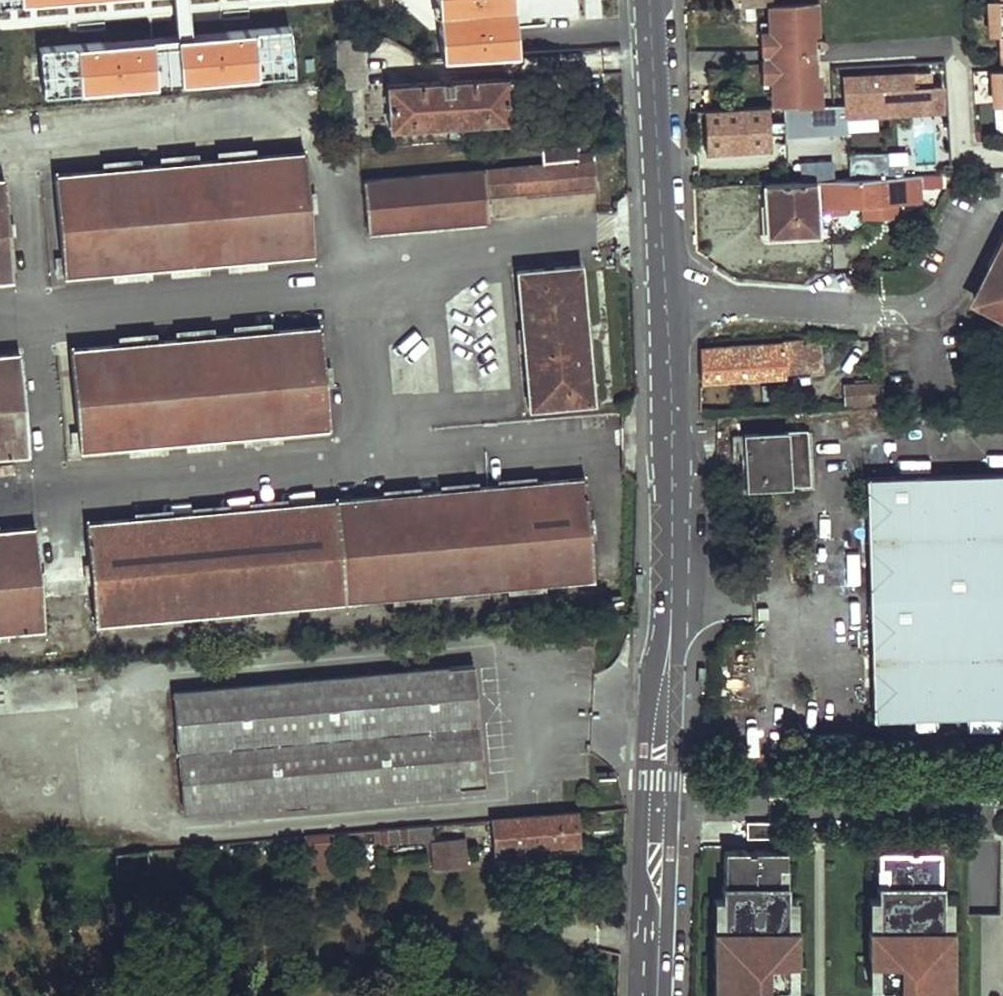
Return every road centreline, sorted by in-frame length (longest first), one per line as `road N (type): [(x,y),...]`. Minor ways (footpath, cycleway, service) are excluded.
road 1 (tertiary): [(643,995),(670,605),(649,0)]

